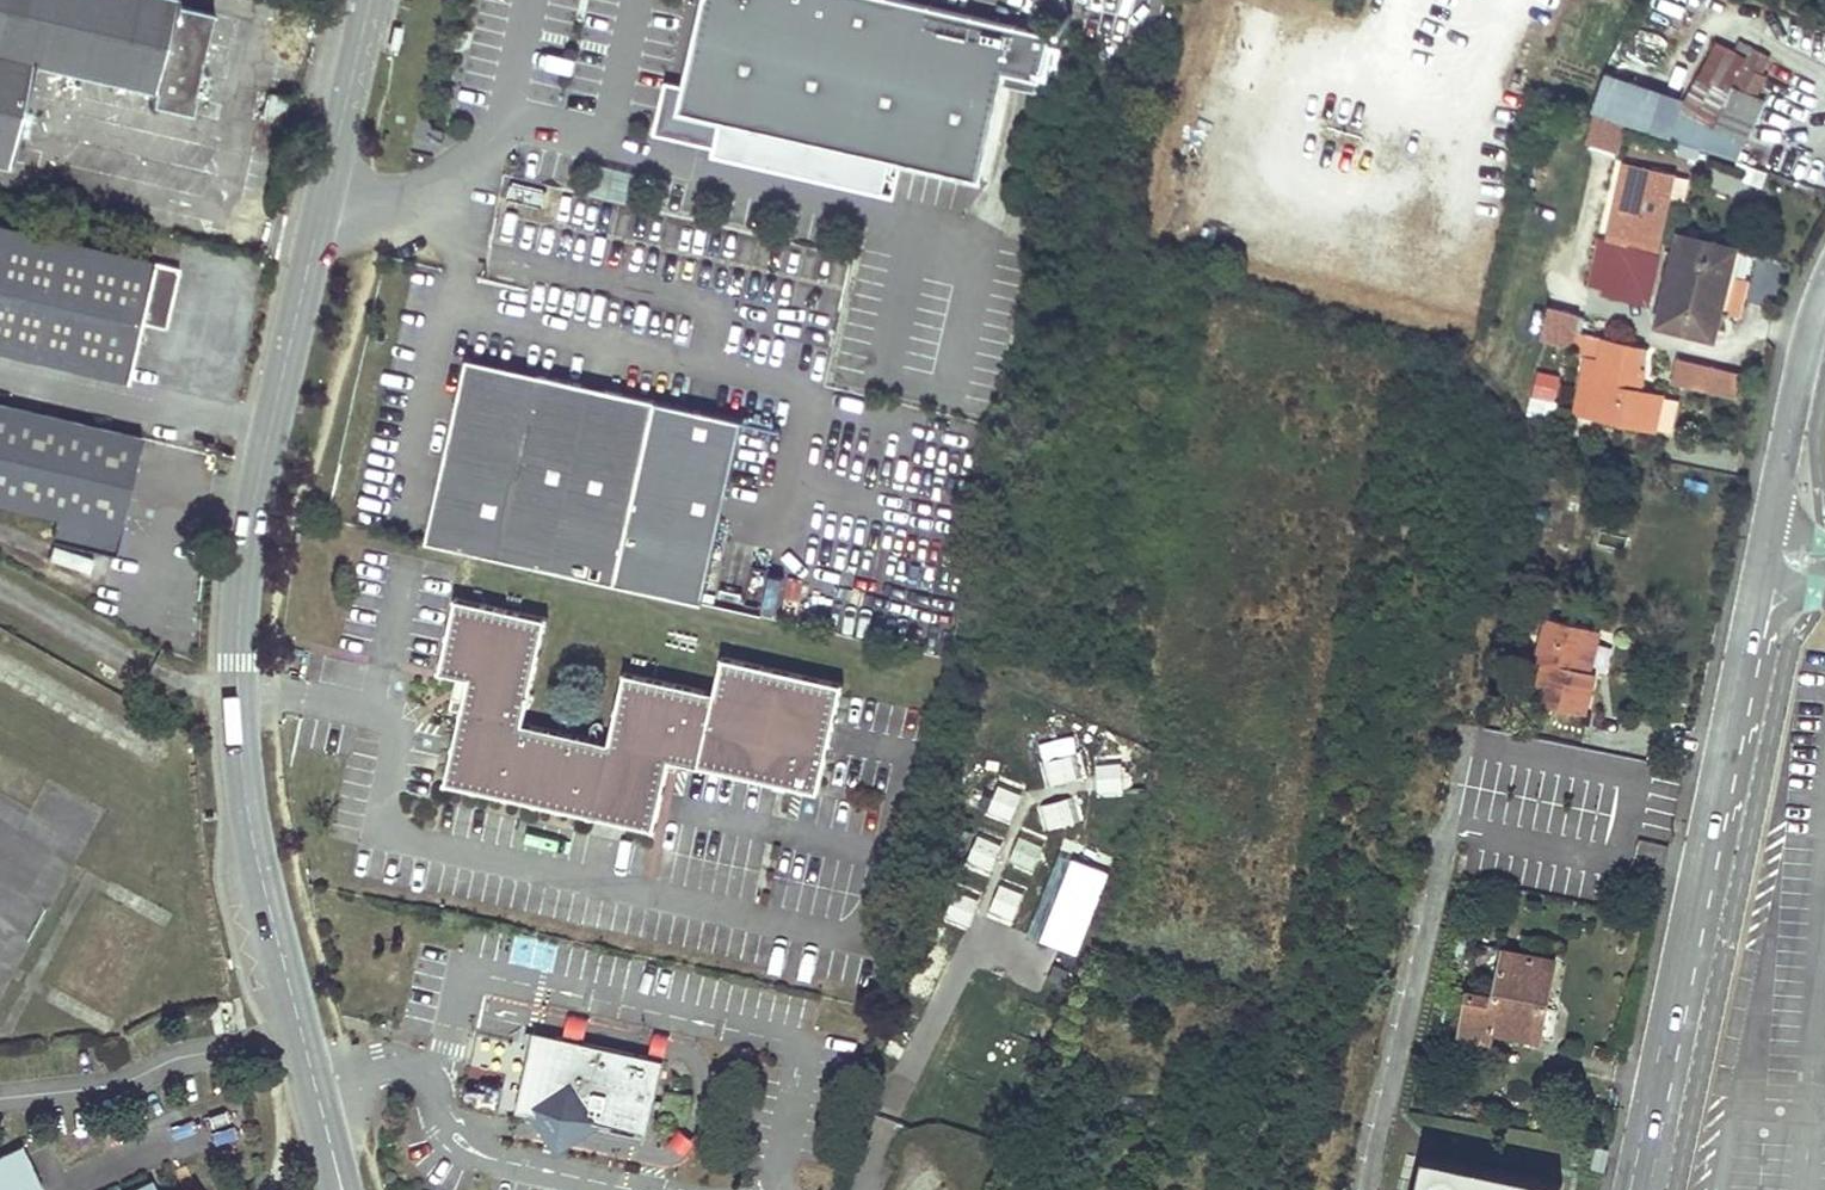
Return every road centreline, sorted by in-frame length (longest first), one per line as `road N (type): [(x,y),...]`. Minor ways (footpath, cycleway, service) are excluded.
road 1 (unclassified): [(370,0),(248,533),(237,675),(248,826),(334,1155)]
road 2 (residential): [(1631,1189),(1824,289)]

